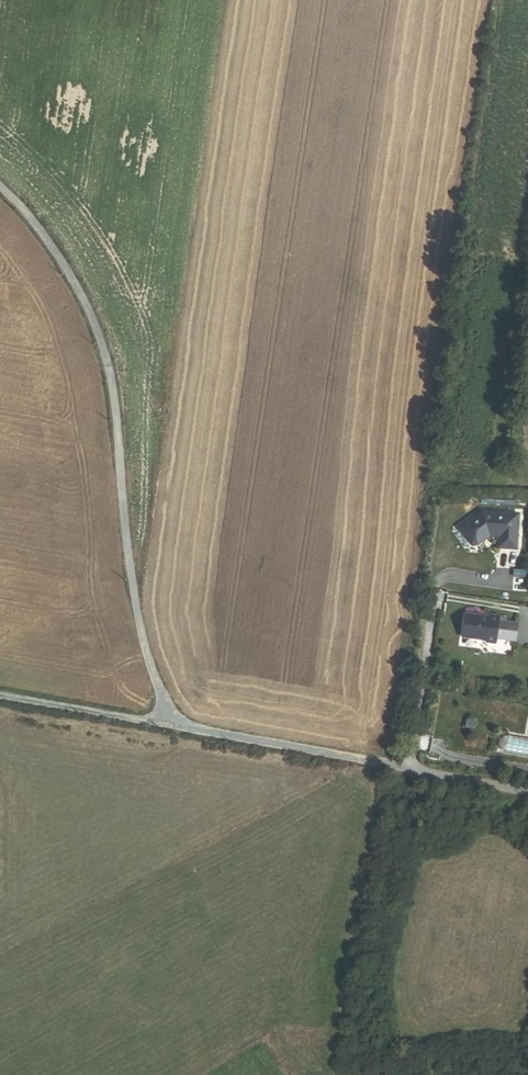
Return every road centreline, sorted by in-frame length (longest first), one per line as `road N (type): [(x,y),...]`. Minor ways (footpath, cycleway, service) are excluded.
road 1 (unclassified): [(182,730),(160,709),(137,628),(101,347),(71,278),(31,221),(0,196)]
road 2 (unclassified): [(386,767),(182,730)]
road 3 (unclassified): [(182,730),(0,697)]
road 4 (residential): [(527,794),(386,767)]

